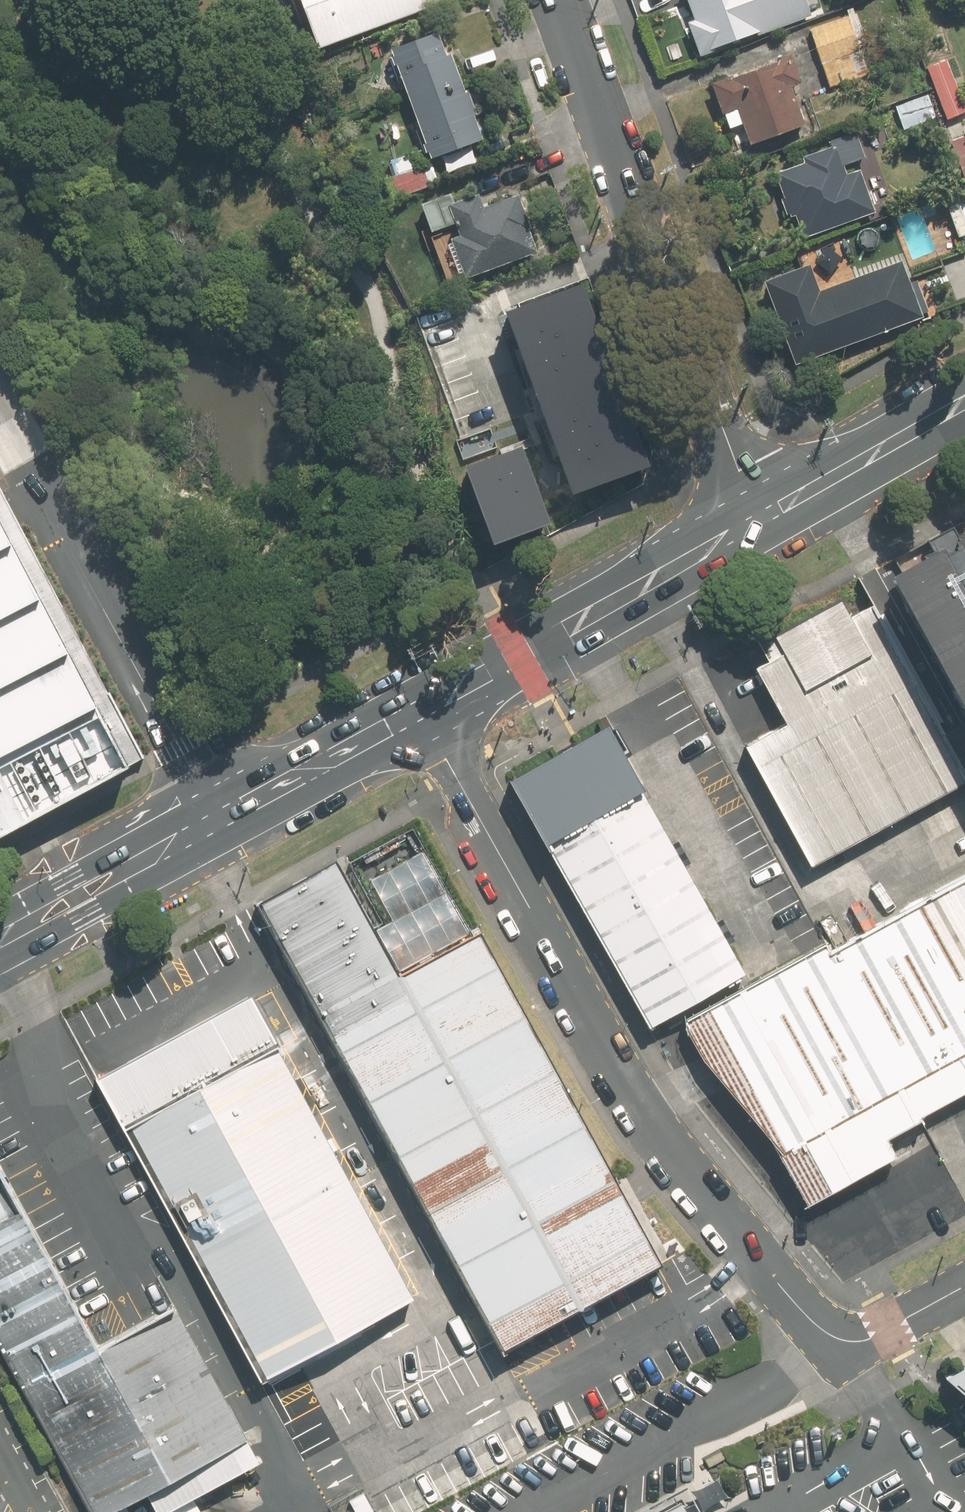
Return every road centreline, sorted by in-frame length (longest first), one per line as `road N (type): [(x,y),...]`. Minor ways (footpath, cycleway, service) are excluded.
road 1 (unclassified): [(414,706),(661,1149),(758,1265),(843,1340)]
road 2 (secondary): [(414,706),(0,934)]
road 3 (secondary): [(765,517),(414,706)]
road 4 (tertiary): [(560,0),(650,238)]
road 5 (secondary): [(964,400),(765,517)]
road 6 (tertiary): [(712,398),(674,358),(663,334),(650,238)]
road 7 (tertiary): [(650,238),(695,315),(712,398)]
road 8 (unclassified): [(964,1287),(867,1340),(843,1340)]
road 9 (tertiary): [(712,398),(765,517)]

